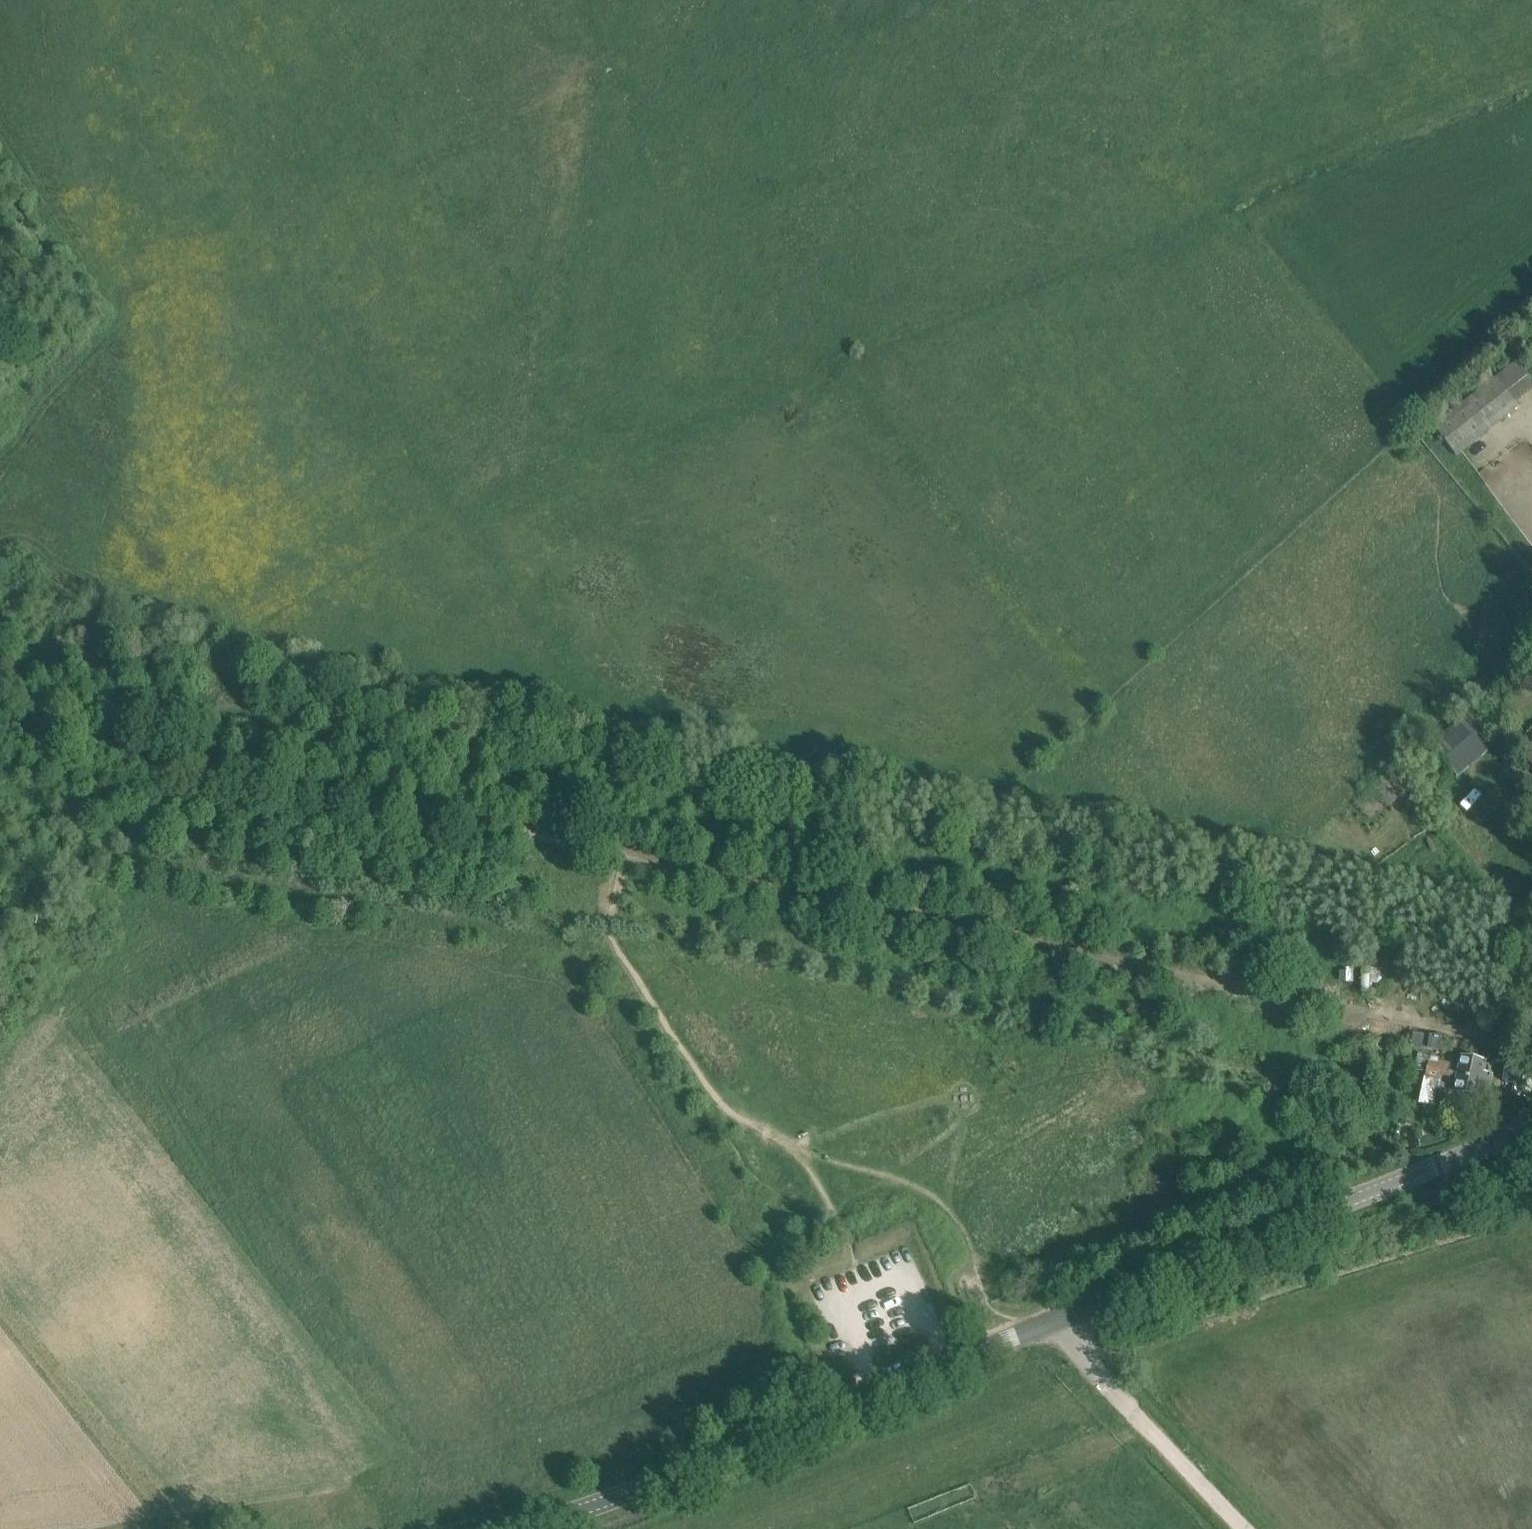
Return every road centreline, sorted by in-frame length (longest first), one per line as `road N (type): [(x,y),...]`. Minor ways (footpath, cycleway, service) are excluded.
road 1 (tertiary): [(516,1528),(686,1470),(1062,1318)]
road 2 (tertiary): [(1062,1318),(1482,1147),(1531,1115)]
road 3 (track): [(1243,1528),(1091,1367)]

